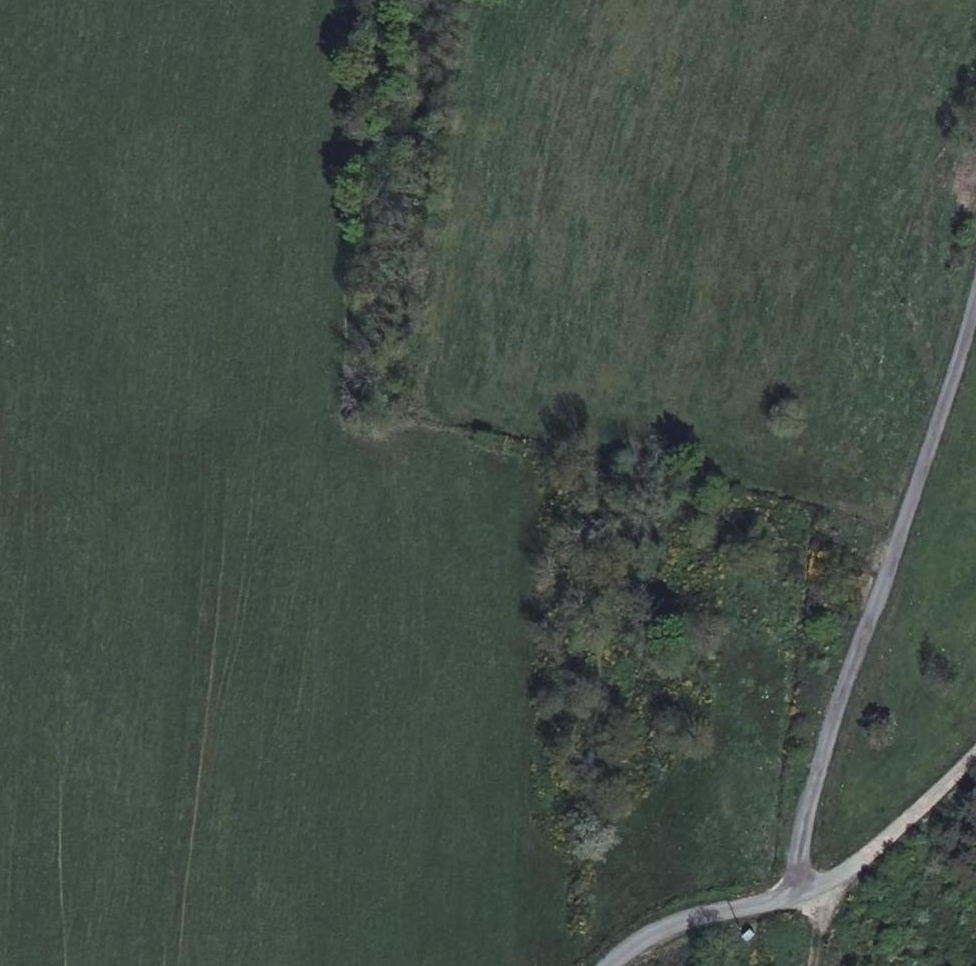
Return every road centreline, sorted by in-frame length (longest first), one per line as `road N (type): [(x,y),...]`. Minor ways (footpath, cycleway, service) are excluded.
road 1 (track): [(975,314),(904,544),(829,714),(801,896)]
road 2 (track): [(975,756),(850,869),(801,896)]
road 3 (unclassified): [(801,896),(681,925),(616,965)]

